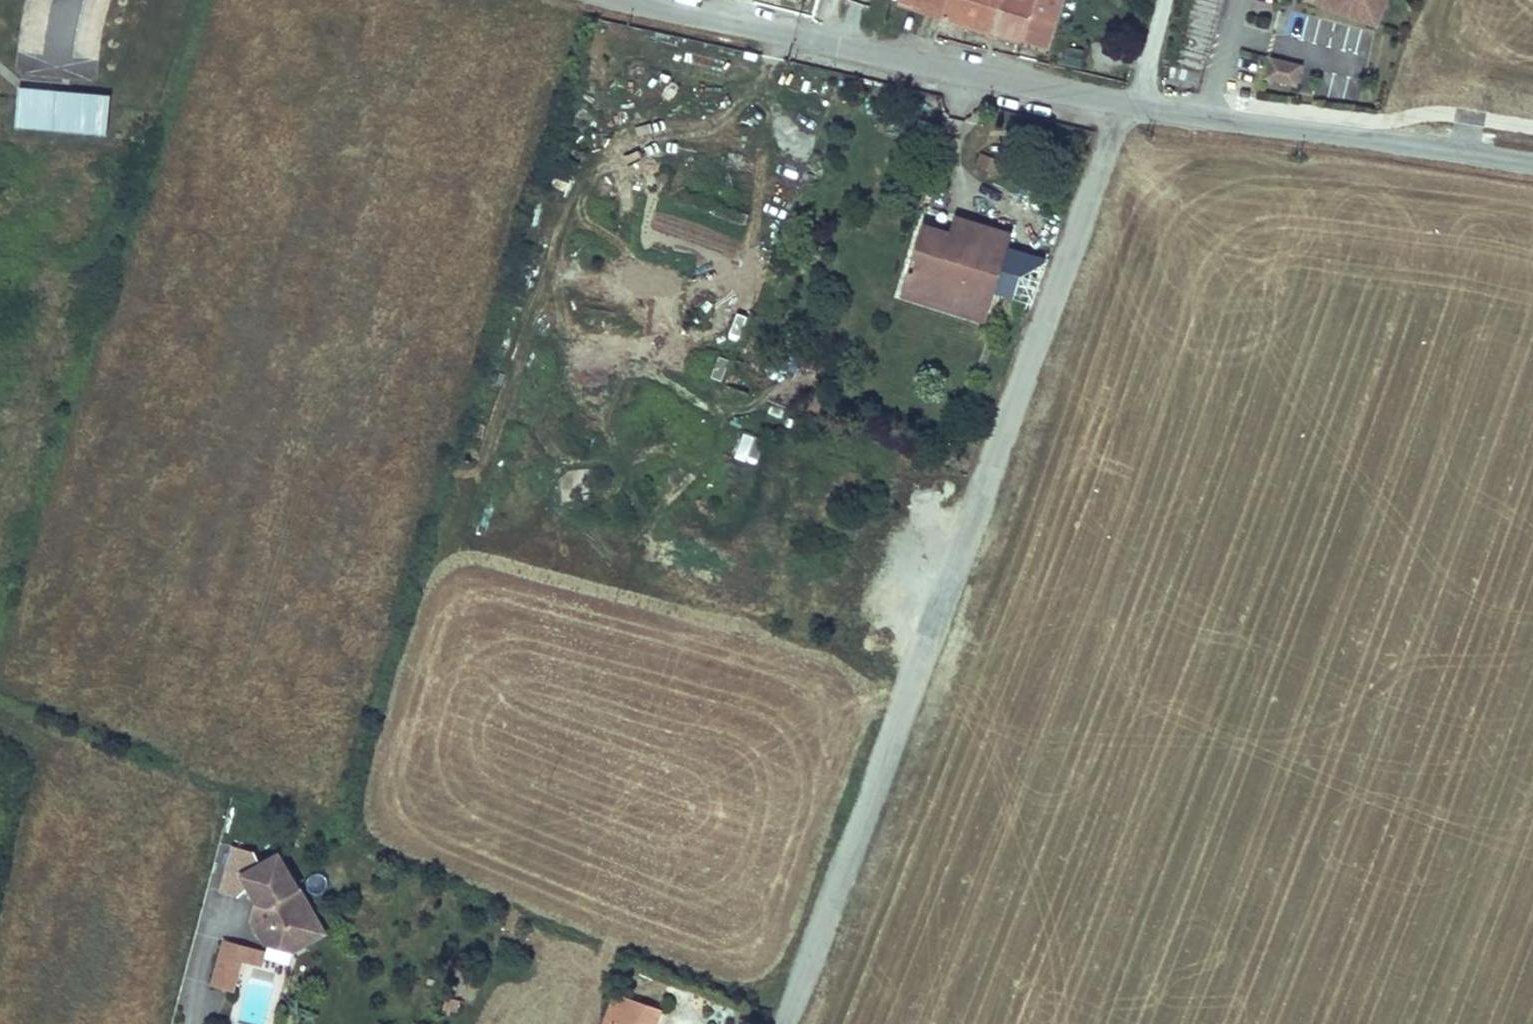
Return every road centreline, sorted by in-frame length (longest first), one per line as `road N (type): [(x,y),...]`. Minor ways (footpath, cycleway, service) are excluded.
road 1 (unclassified): [(712,21),(1213,118),(1532,167)]

